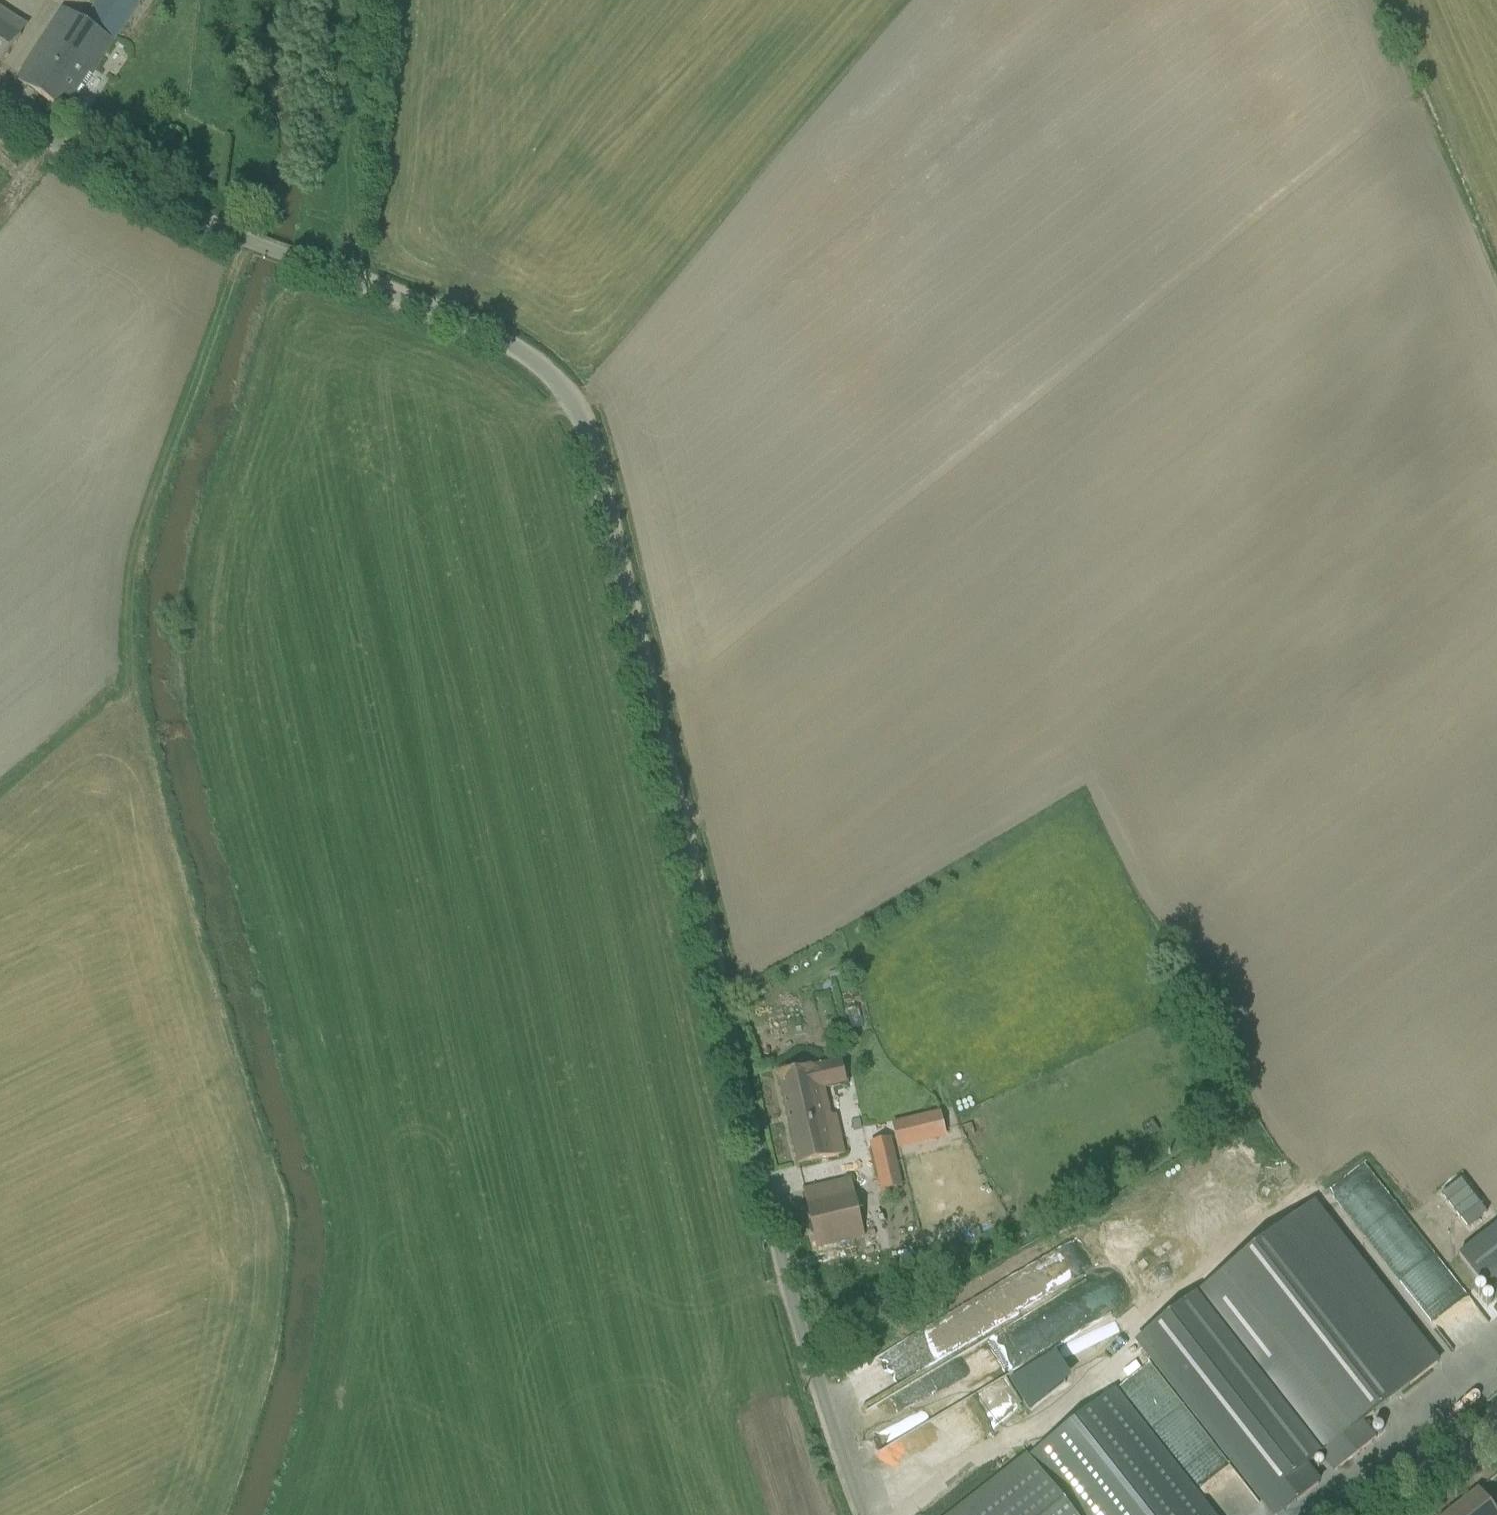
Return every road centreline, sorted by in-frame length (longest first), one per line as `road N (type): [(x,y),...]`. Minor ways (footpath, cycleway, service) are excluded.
road 1 (unclassified): [(0,109),(126,189),(201,224),(509,347),(589,426),(756,1154),(868,1514)]
road 2 (unclassified): [(1496,1435),(1395,1514)]

